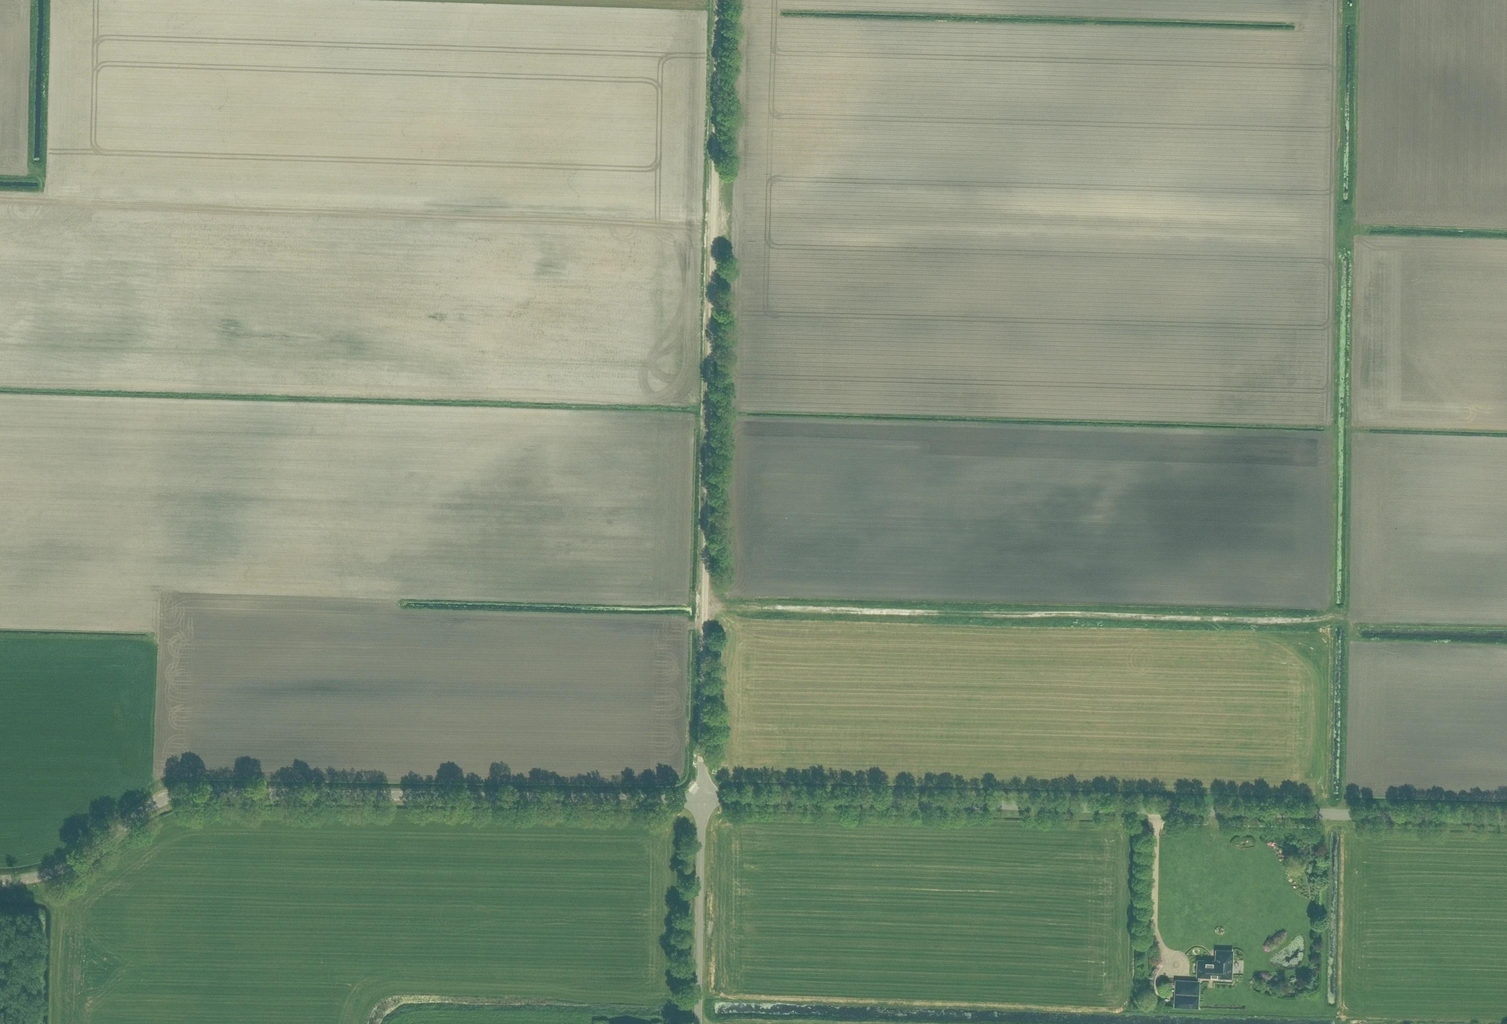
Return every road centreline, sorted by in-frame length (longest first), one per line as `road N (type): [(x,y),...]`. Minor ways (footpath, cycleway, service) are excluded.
road 1 (unclassified): [(1506,815),(1137,802),(700,800)]
road 2 (unclassified): [(700,800),(718,0)]
road 3 (unclassified): [(0,879),(68,865),(145,807),(187,792),(700,800)]
road 4 (unclassified): [(695,1023),(700,800)]

